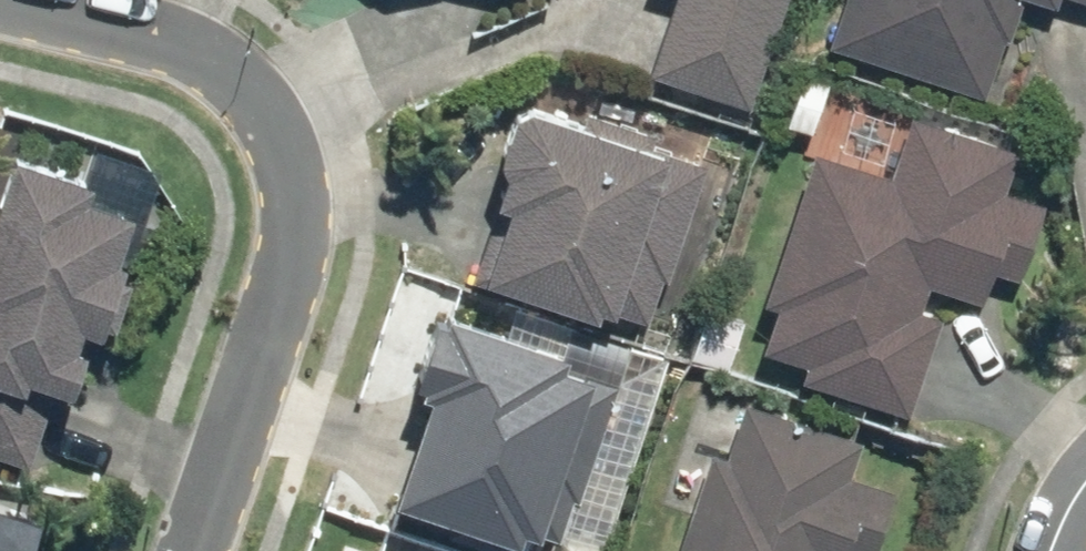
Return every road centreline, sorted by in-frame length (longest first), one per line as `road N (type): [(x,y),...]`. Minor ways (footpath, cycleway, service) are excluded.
road 1 (residential): [(0,3),(194,54),(261,97),(298,186),(290,276),(197,550)]

